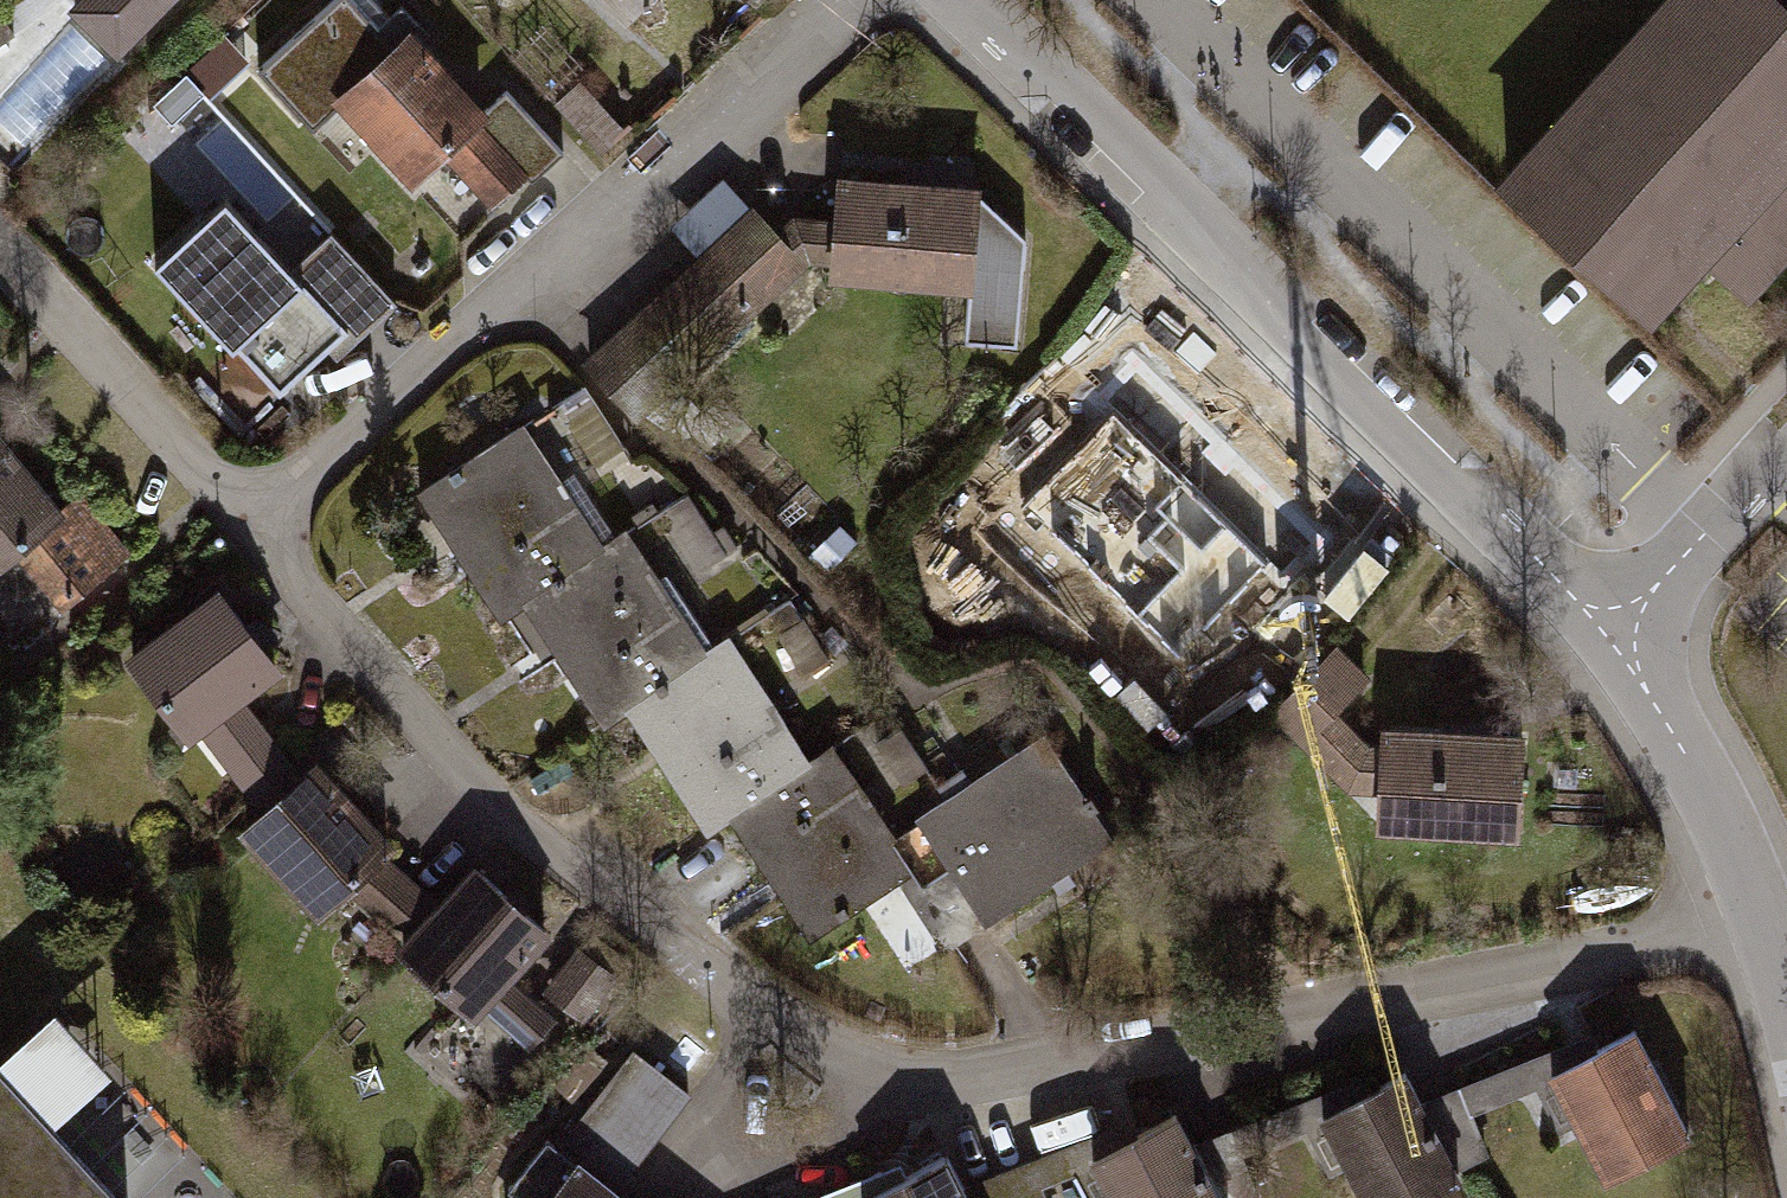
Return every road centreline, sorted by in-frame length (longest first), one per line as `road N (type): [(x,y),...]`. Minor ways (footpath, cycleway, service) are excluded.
road 1 (residential): [(253,527),(506,817),(760,1011),(888,1080),(977,1075),(1462,986),(1628,955),(1761,917)]
road 2 (residential): [(961,0),(1621,643)]
road 3 (residential): [(253,527),(839,0)]
road 4 (residential): [(0,242),(145,394),(253,527)]
road 5 (residential): [(1621,643),(1761,917)]
road 6 (residential): [(1786,458),(1621,643)]

